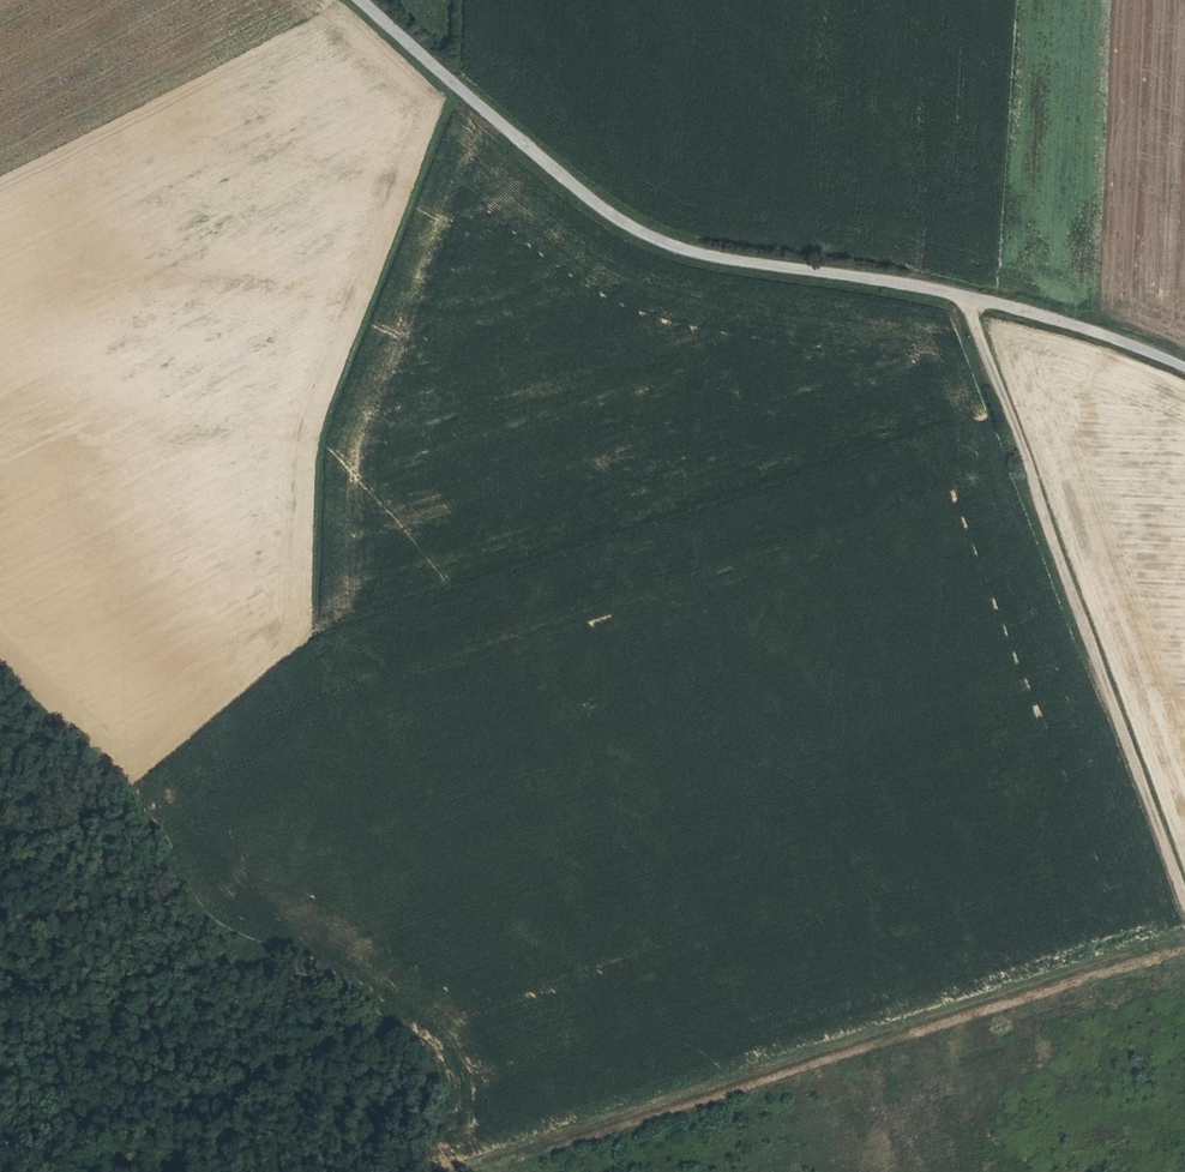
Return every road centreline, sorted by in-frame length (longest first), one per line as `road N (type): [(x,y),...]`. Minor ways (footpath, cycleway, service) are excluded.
road 1 (track): [(347,0),(580,198),(632,231),(685,253),(969,303)]
road 2 (track): [(969,303),(1184,900)]
road 3 (track): [(969,303),(1118,343),(1184,374)]

